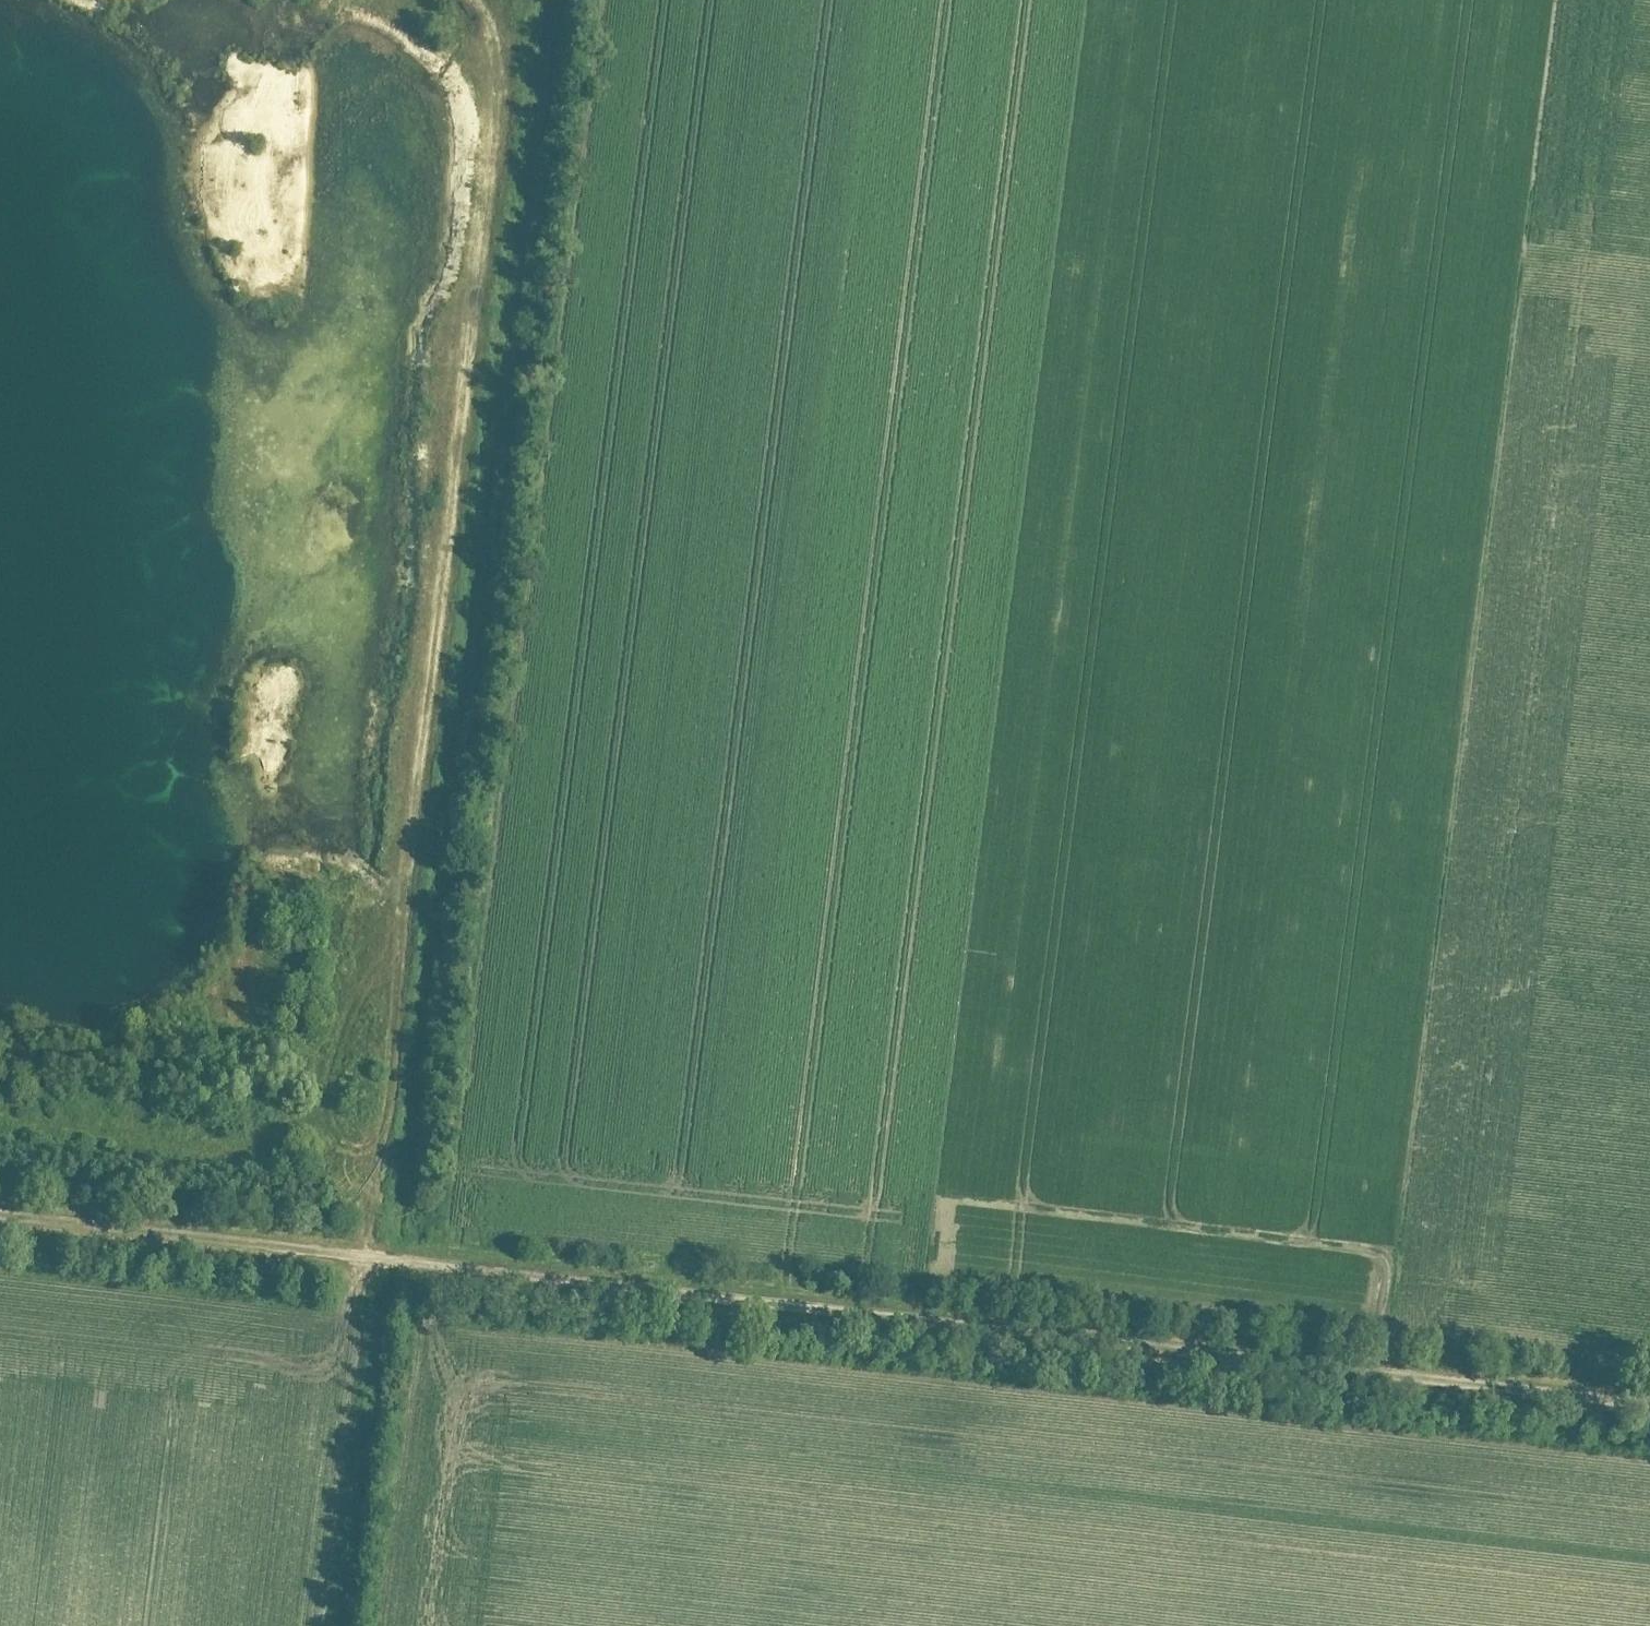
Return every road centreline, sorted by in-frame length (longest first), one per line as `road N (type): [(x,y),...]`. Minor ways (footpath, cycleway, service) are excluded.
road 1 (unclassified): [(1649,1406),(0,1216)]
road 2 (track): [(389,0),(399,22),(406,139),(399,211),(379,264),(342,575),(356,697),(334,966)]

